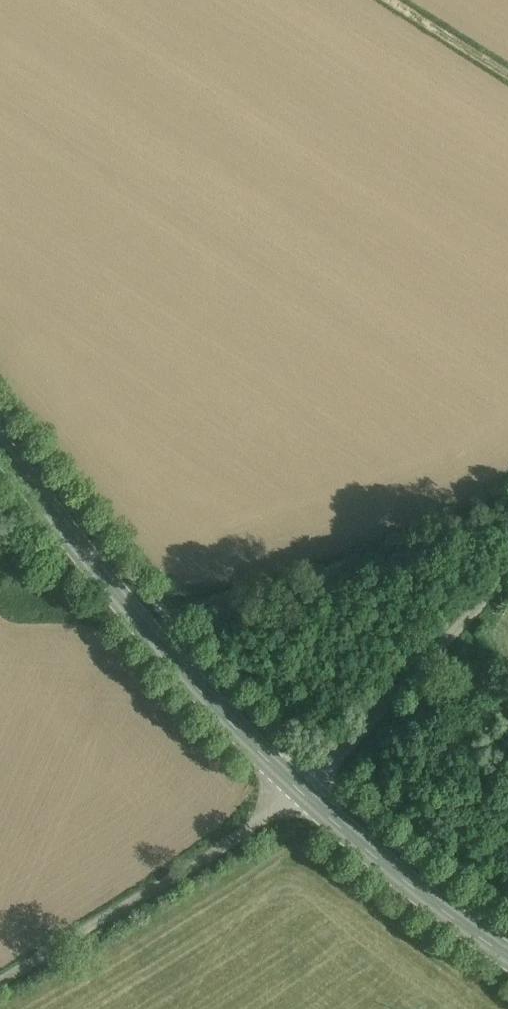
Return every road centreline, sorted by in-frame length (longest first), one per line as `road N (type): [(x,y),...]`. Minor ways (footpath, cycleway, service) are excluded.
road 1 (tertiary): [(0,436),(178,660),(306,789)]
road 2 (unclassified): [(306,789),(241,839),(0,986)]
road 3 (track): [(507,575),(306,789)]
road 4 (tertiary): [(306,789),(377,860),(507,957)]
road 5 (track): [(392,0),(507,74)]

